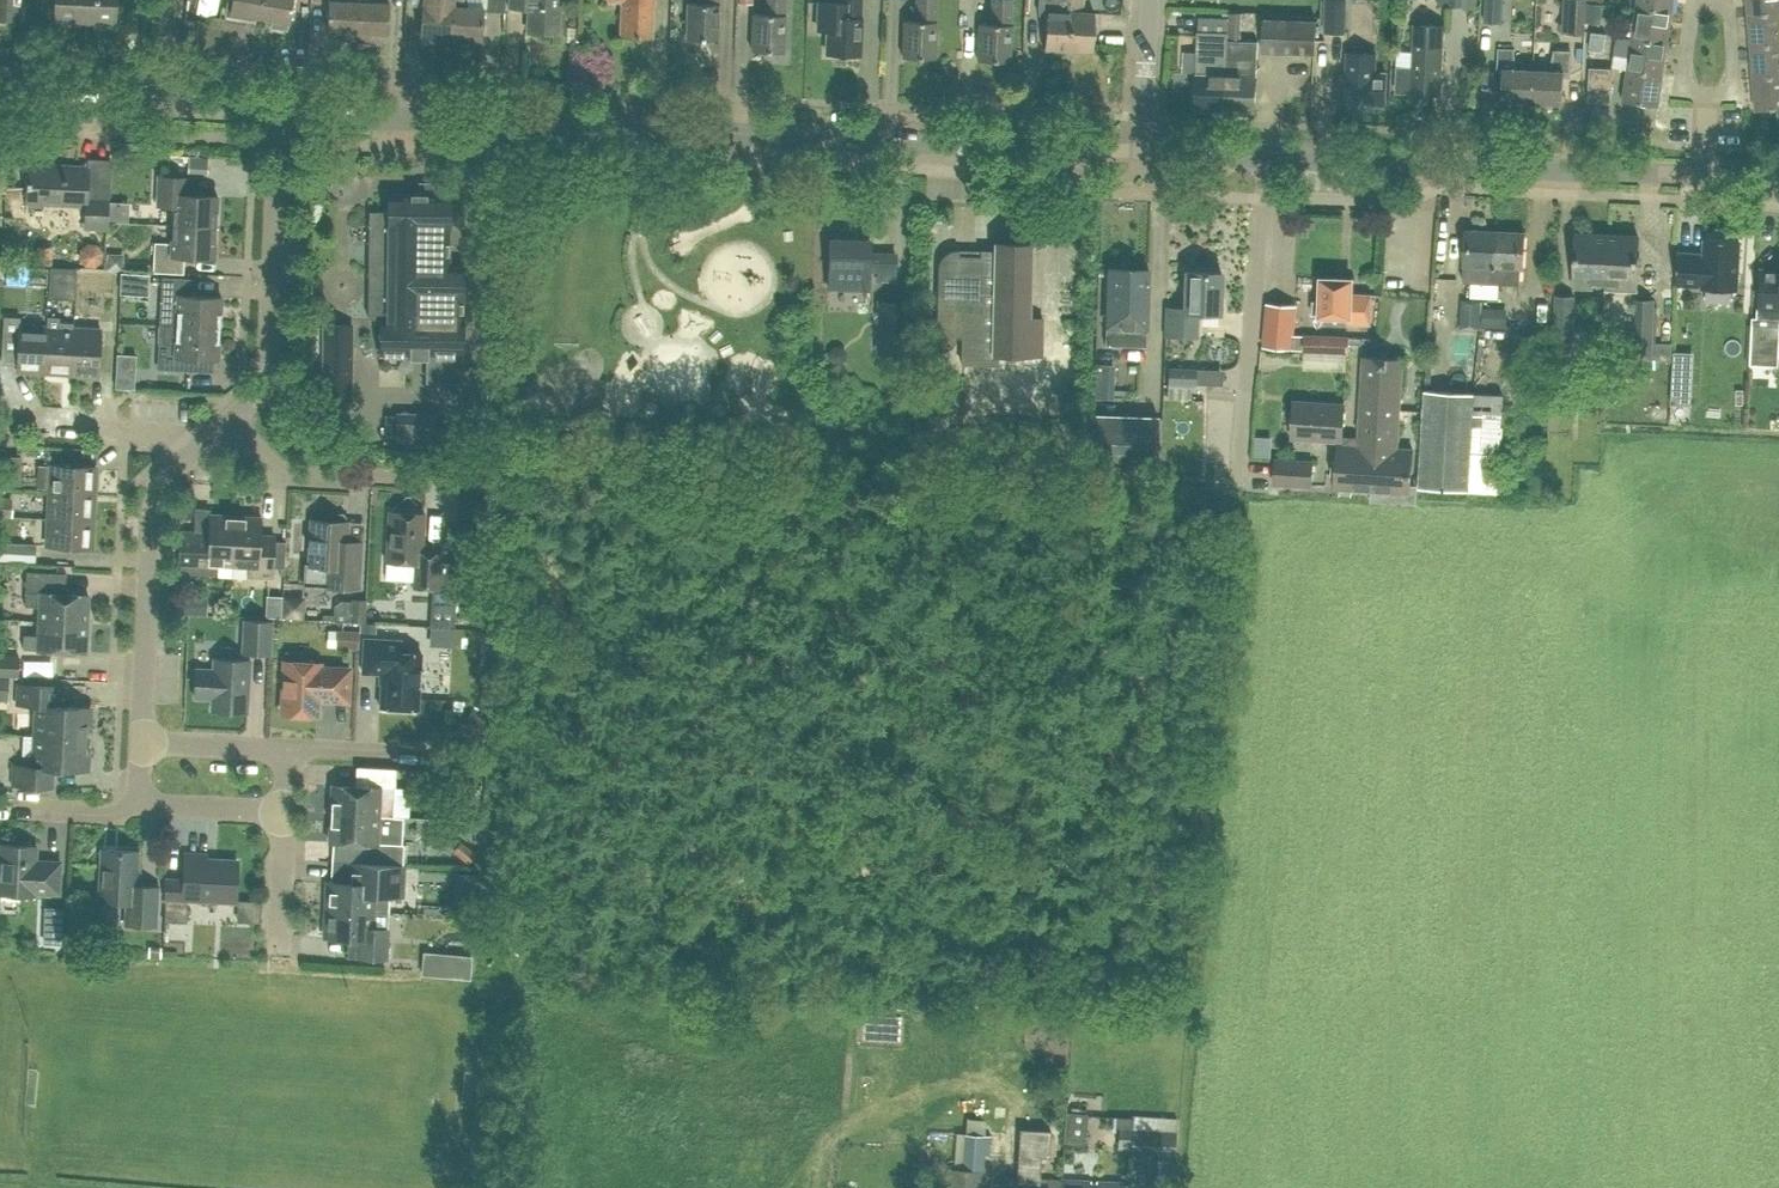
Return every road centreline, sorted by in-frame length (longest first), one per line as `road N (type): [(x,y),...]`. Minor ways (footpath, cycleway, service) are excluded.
road 1 (tertiary): [(1140,148),(281,111)]
road 2 (tertiary): [(1702,170),(1263,156)]
road 3 (residential): [(227,419),(266,362),(281,111)]
road 4 (residential): [(1240,471),(1263,156)]
road 5 (residential): [(147,743),(146,497),(162,459),(179,446)]
road 6 (residential): [(464,482),(281,479),(227,419)]
road 7 (tertiary): [(162,106),(0,98)]
road 8 (tertiary): [(1140,148),(1149,0)]
road 9 (residential): [(289,812),(141,805)]
road 10 (residential): [(292,750),(147,743)]
road 11 (residential): [(276,951),(289,812)]
road 12 (residential): [(6,807),(141,805)]
road 13 (residential): [(423,755),(292,750)]
road 14 (residential): [(179,446),(135,446),(57,412)]
road 15 (tertiary): [(1263,156),(1140,148)]
road 16 (residential): [(1707,96),(1722,91),(1730,76),(1729,12),(1711,0)]

